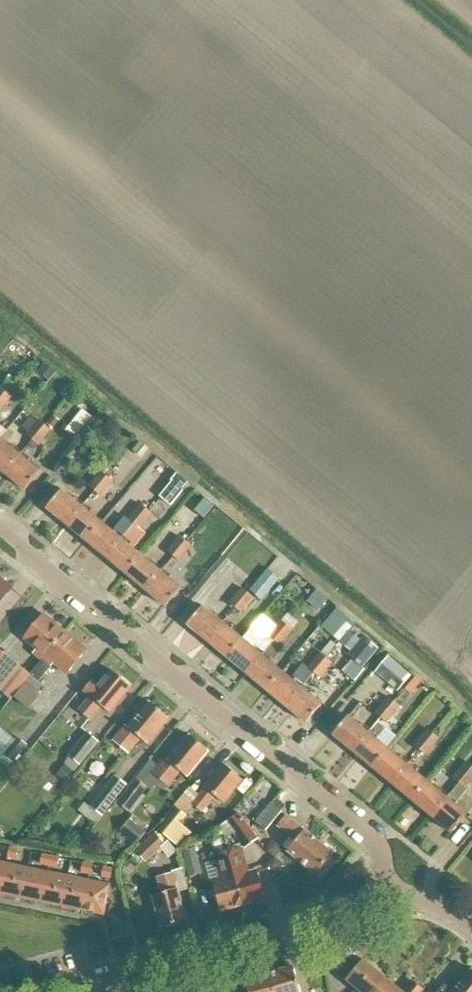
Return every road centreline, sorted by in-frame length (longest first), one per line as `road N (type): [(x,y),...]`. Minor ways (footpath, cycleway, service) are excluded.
road 1 (unclassified): [(375,902),(363,845),(343,805),(0,530)]
road 2 (unclassified): [(375,902),(37,991)]

